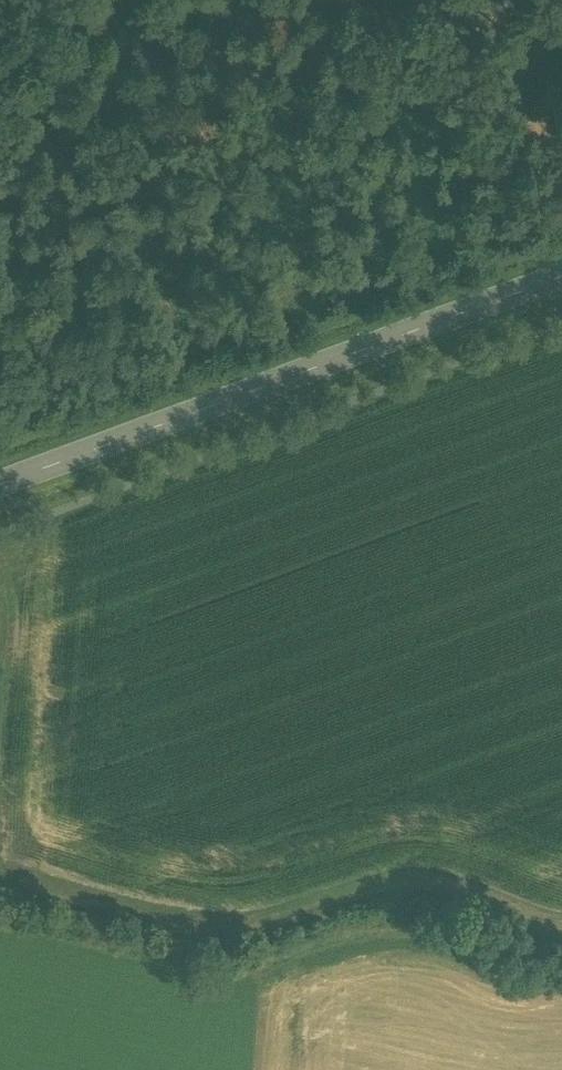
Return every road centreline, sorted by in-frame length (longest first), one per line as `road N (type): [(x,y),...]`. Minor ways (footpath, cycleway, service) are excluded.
road 1 (tertiary): [(0,481),(561,274)]

